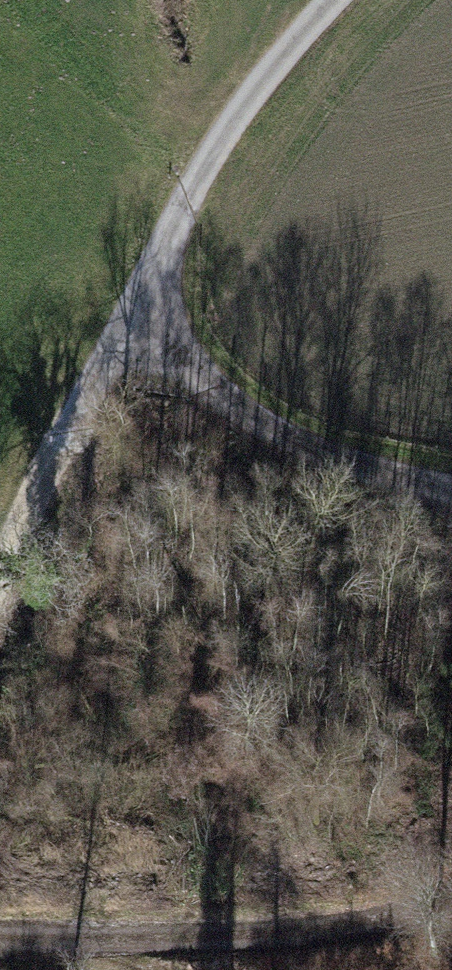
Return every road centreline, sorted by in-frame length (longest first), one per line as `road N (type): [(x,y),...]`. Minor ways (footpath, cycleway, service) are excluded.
road 1 (track): [(0,947),(248,936),(427,910),(451,900)]
road 2 (track): [(329,0),(208,180),(140,325)]
road 3 (track): [(140,325),(320,464),(451,503)]
road 4 (track): [(0,578),(82,405),(140,325)]

